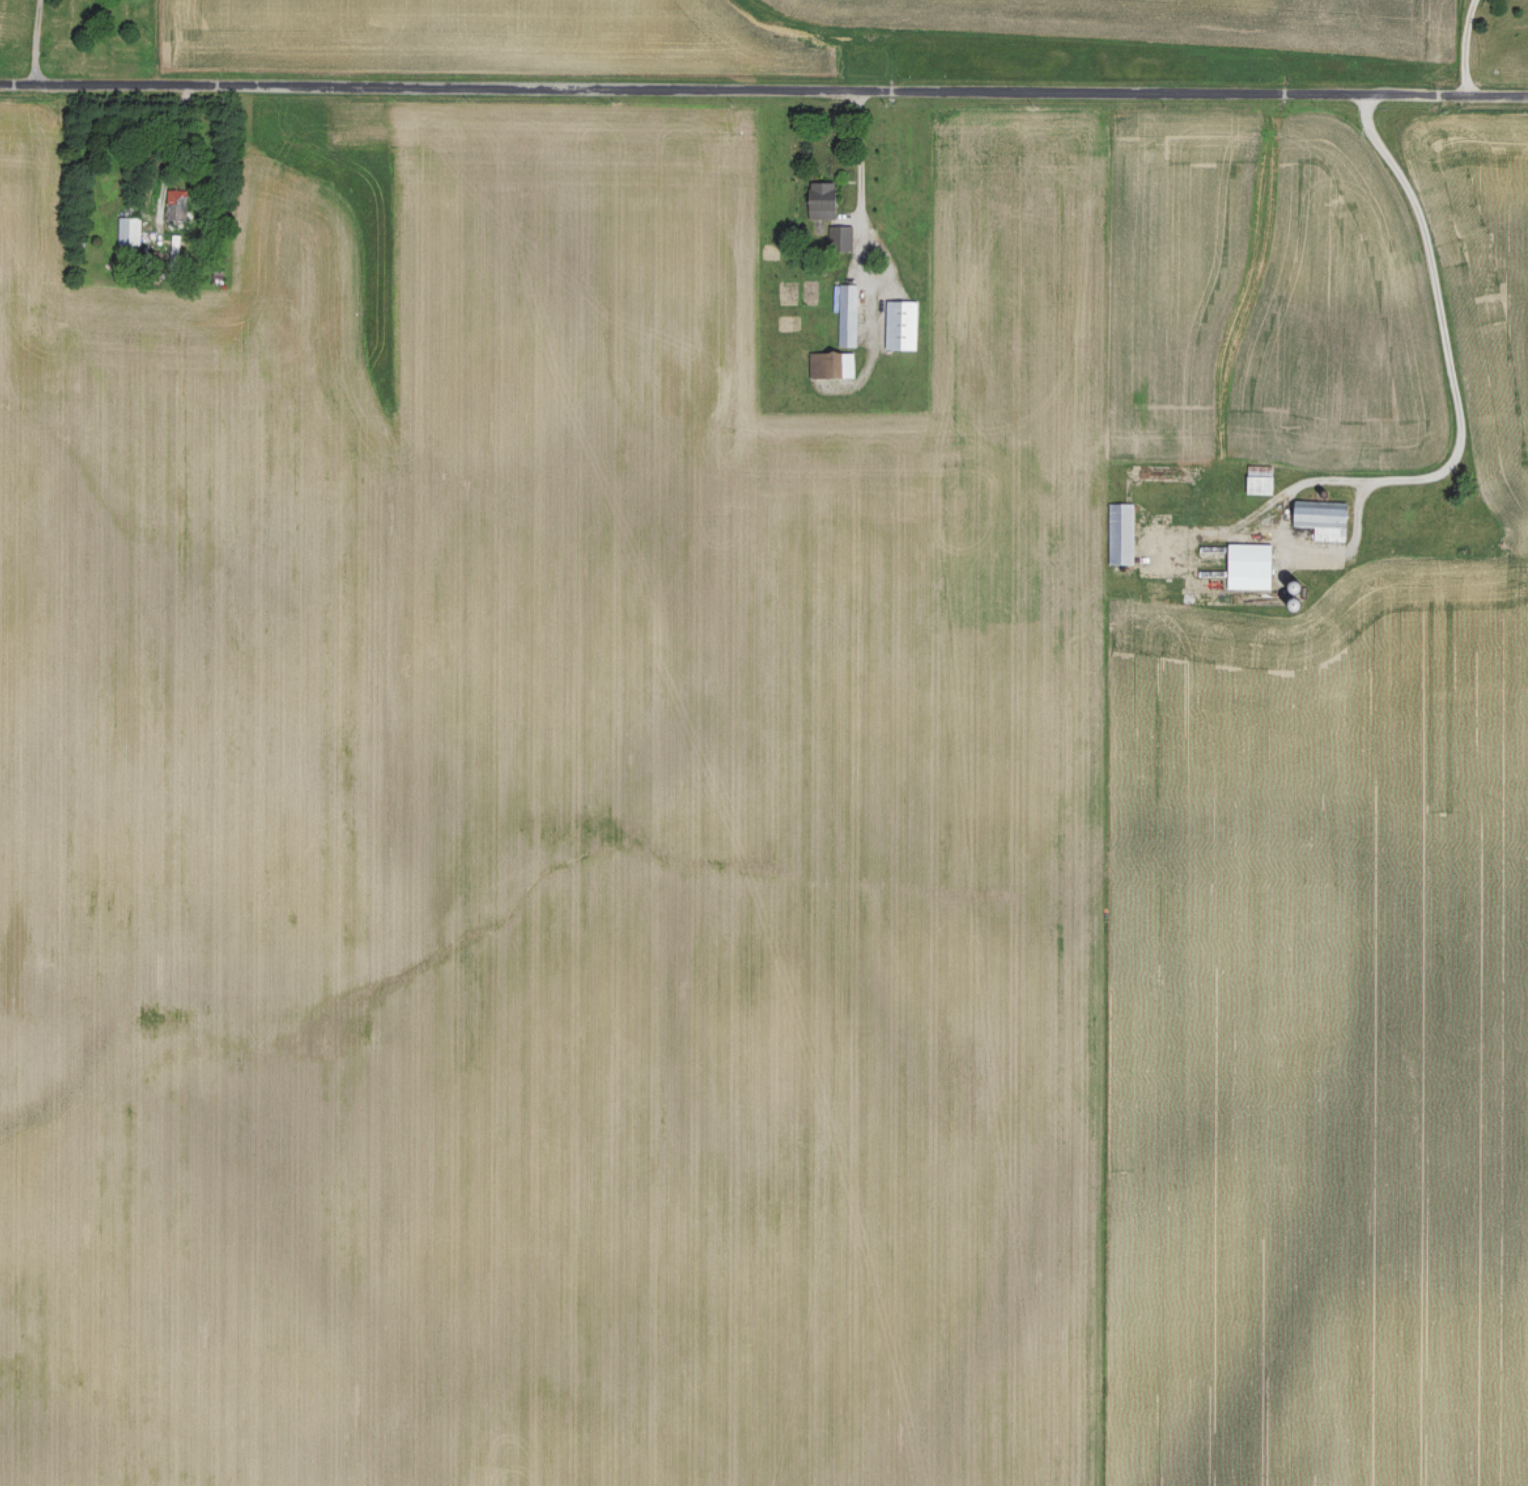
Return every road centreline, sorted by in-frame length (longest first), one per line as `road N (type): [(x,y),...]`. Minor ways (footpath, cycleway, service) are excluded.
road 1 (residential): [(1527,96),(0,82)]
road 2 (residential): [(1360,94),(1417,207),(1464,408),(1464,443),(1447,472),(1357,481)]

